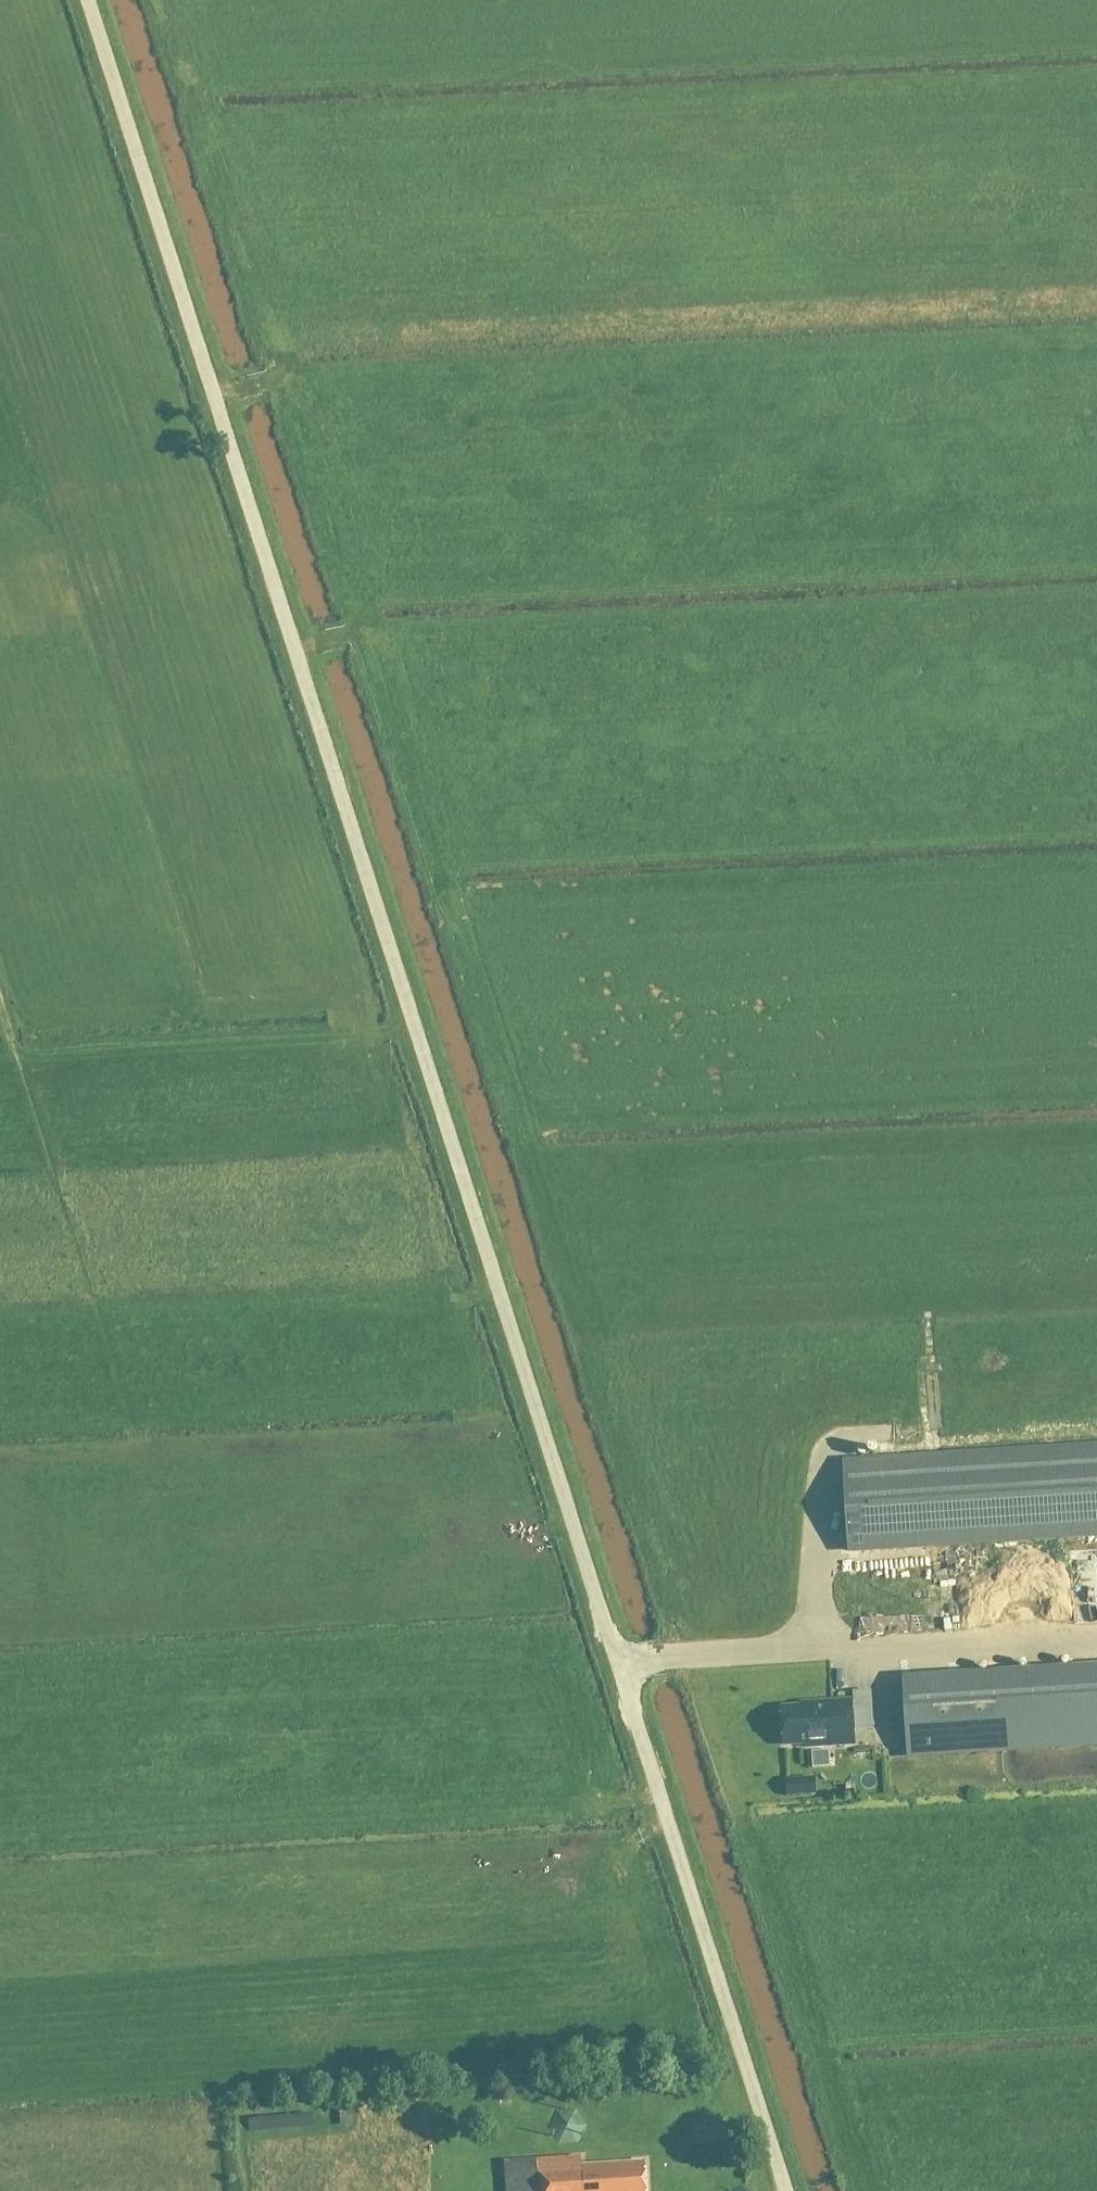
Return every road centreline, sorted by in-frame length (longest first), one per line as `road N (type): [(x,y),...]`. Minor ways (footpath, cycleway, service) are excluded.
road 1 (unclassified): [(782,2190),(86,0)]

